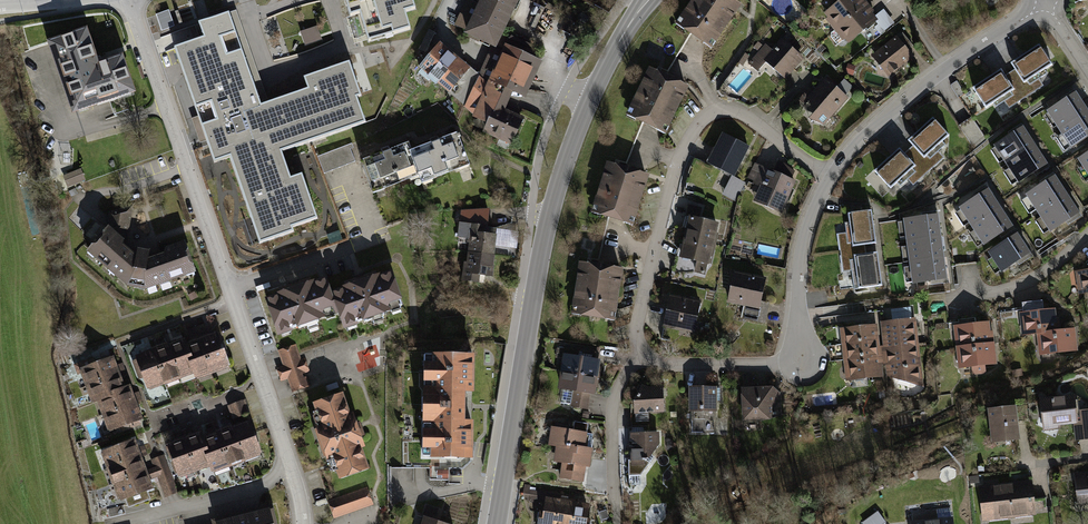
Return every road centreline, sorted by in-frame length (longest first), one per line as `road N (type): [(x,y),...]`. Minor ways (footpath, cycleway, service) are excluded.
road 1 (residential): [(803,363),(663,363),(641,349),(637,317),(681,152),(707,116),(740,113),(831,178)]
road 2 (residential): [(303,523),(290,463),(131,0)]
road 3 (tertiary): [(645,0),(589,103),(553,204),(497,523)]
road 4 (residential): [(1046,5),(927,82),(831,178)]
road 5 (residential): [(831,178),(801,254),(803,363)]
road 6 (residential): [(948,297),(1028,280),(1087,233)]

